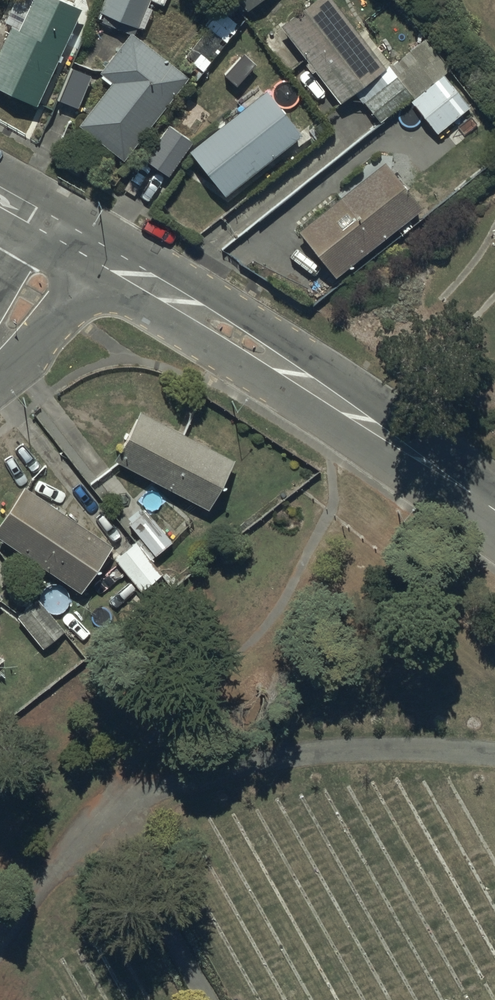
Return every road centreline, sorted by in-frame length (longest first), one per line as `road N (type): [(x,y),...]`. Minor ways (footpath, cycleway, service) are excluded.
road 1 (tertiary): [(69,237),(239,337),(494,510)]
road 2 (tertiary): [(69,237),(0,340)]

